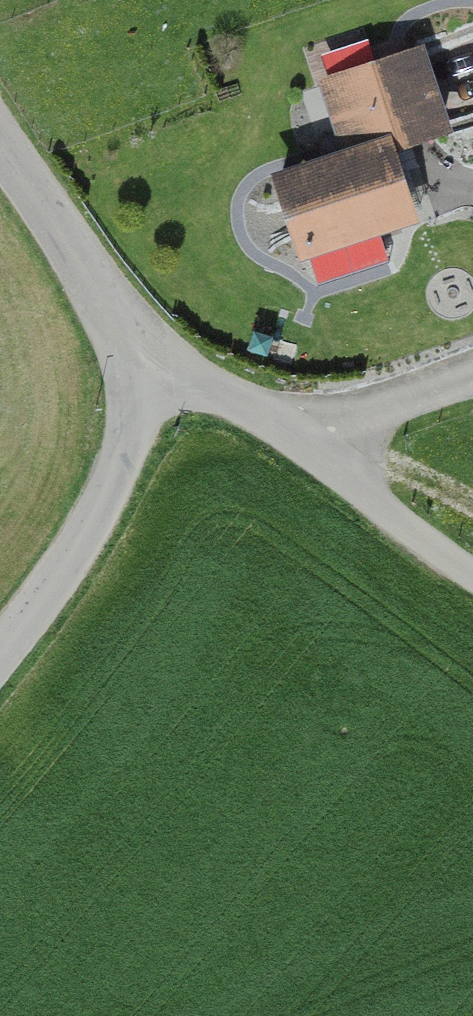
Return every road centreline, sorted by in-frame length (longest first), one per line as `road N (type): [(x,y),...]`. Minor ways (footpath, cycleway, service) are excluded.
road 1 (residential): [(159,368),(262,420),(472,574)]
road 2 (residential): [(159,368),(94,530),(0,648)]
road 3 (residential): [(0,143),(159,368)]

